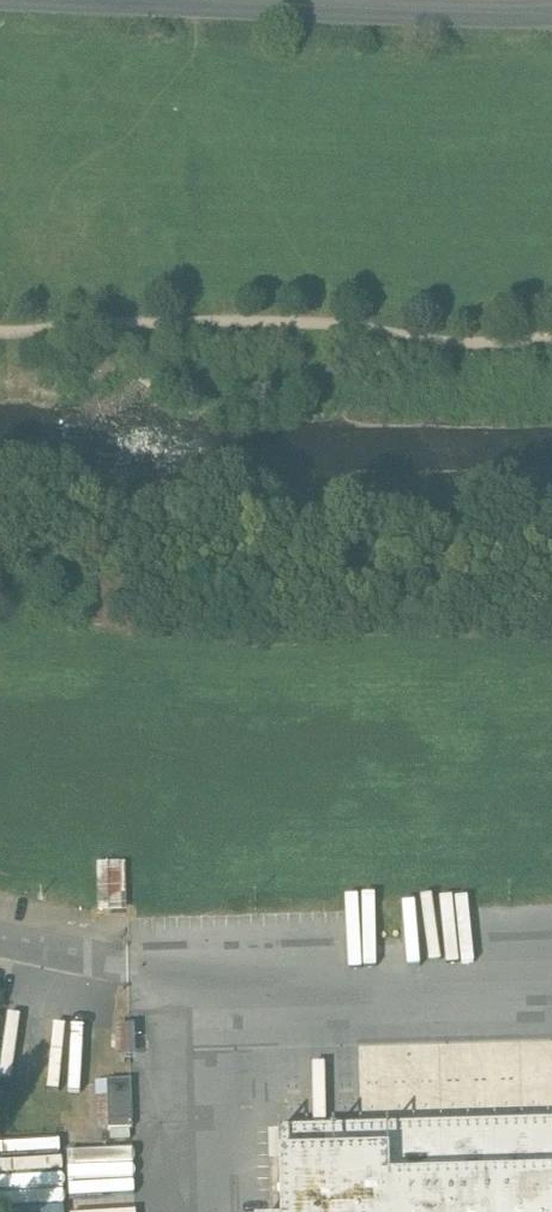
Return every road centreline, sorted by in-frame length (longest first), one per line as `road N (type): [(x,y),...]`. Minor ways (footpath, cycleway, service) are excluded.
road 1 (unclassified): [(551,17),(153,4)]

